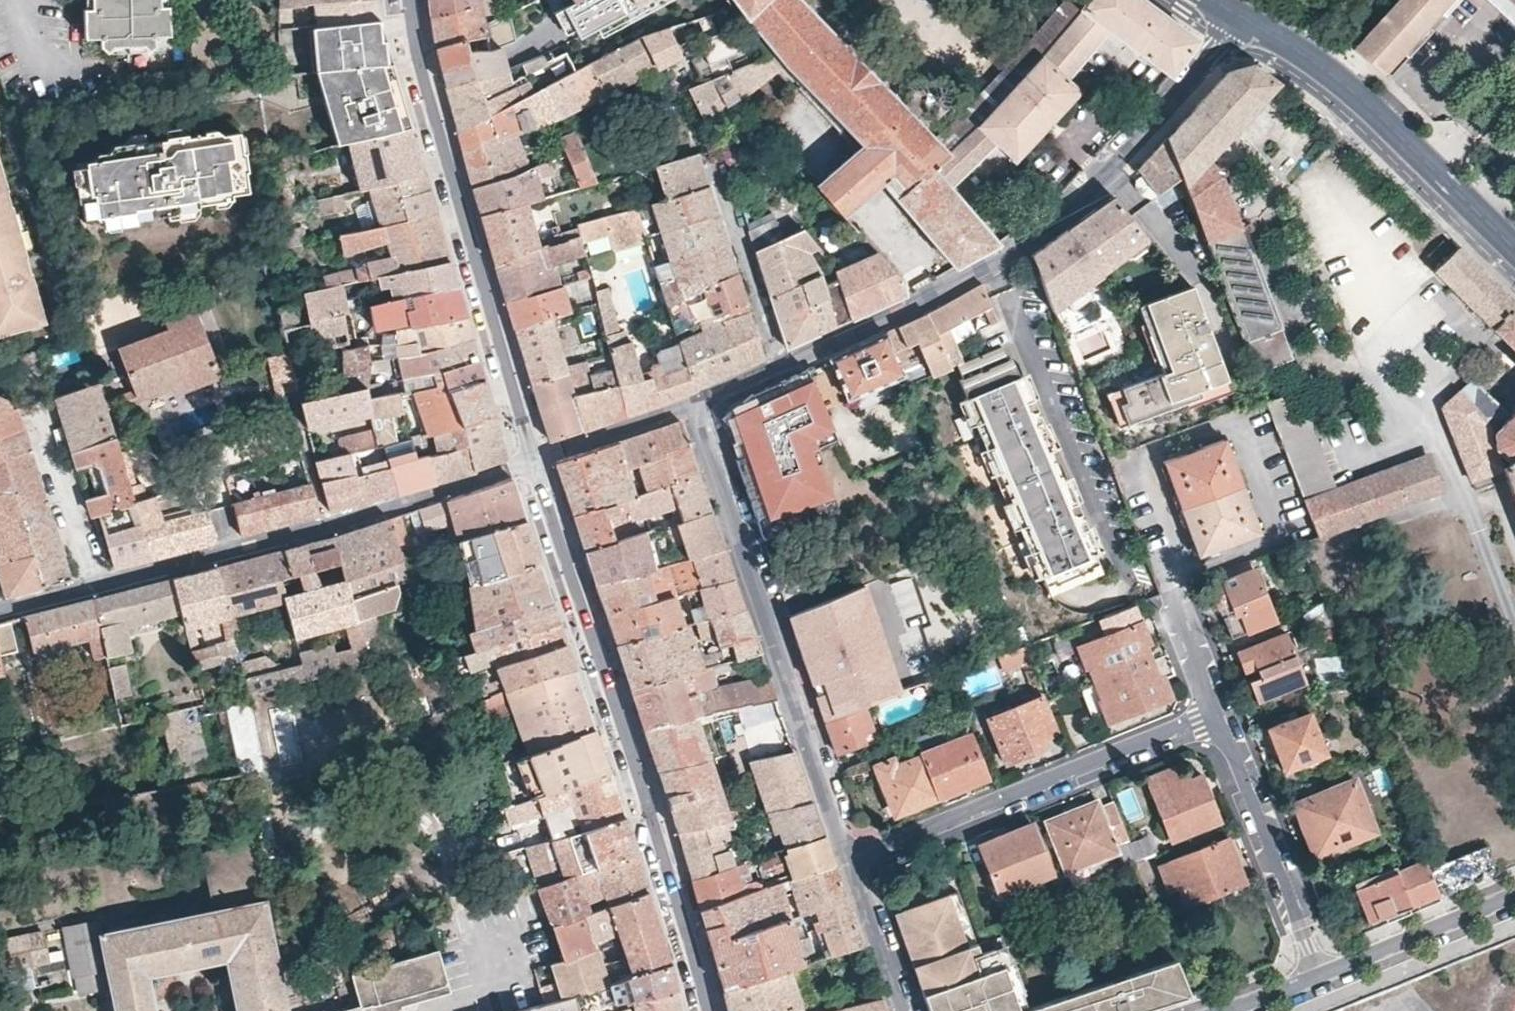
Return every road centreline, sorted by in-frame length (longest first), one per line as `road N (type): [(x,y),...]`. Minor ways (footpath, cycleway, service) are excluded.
road 1 (residential): [(1242,17),(1183,92),(1071,208),(972,274),(693,403)]
road 2 (residential): [(530,461),(710,1010)]
road 3 (residential): [(693,403),(853,859)]
road 4 (residential): [(409,0),(530,461)]
road 5 (residential): [(95,580),(530,461)]
road 6 (residential): [(1219,715),(853,859)]
road 7 (tertiary): [(1514,245),(1343,81),(1242,17)]
road 8 (residential): [(1323,977),(1219,715)]
road 9 (residential): [(32,382),(95,580)]
road 10 (residential): [(1323,977),(1514,897)]
road 11 (residential): [(693,403),(530,461)]
road 12 (residential): [(853,859),(905,1010)]
road 13 (residential): [(1219,715),(1175,604),(1189,570)]

